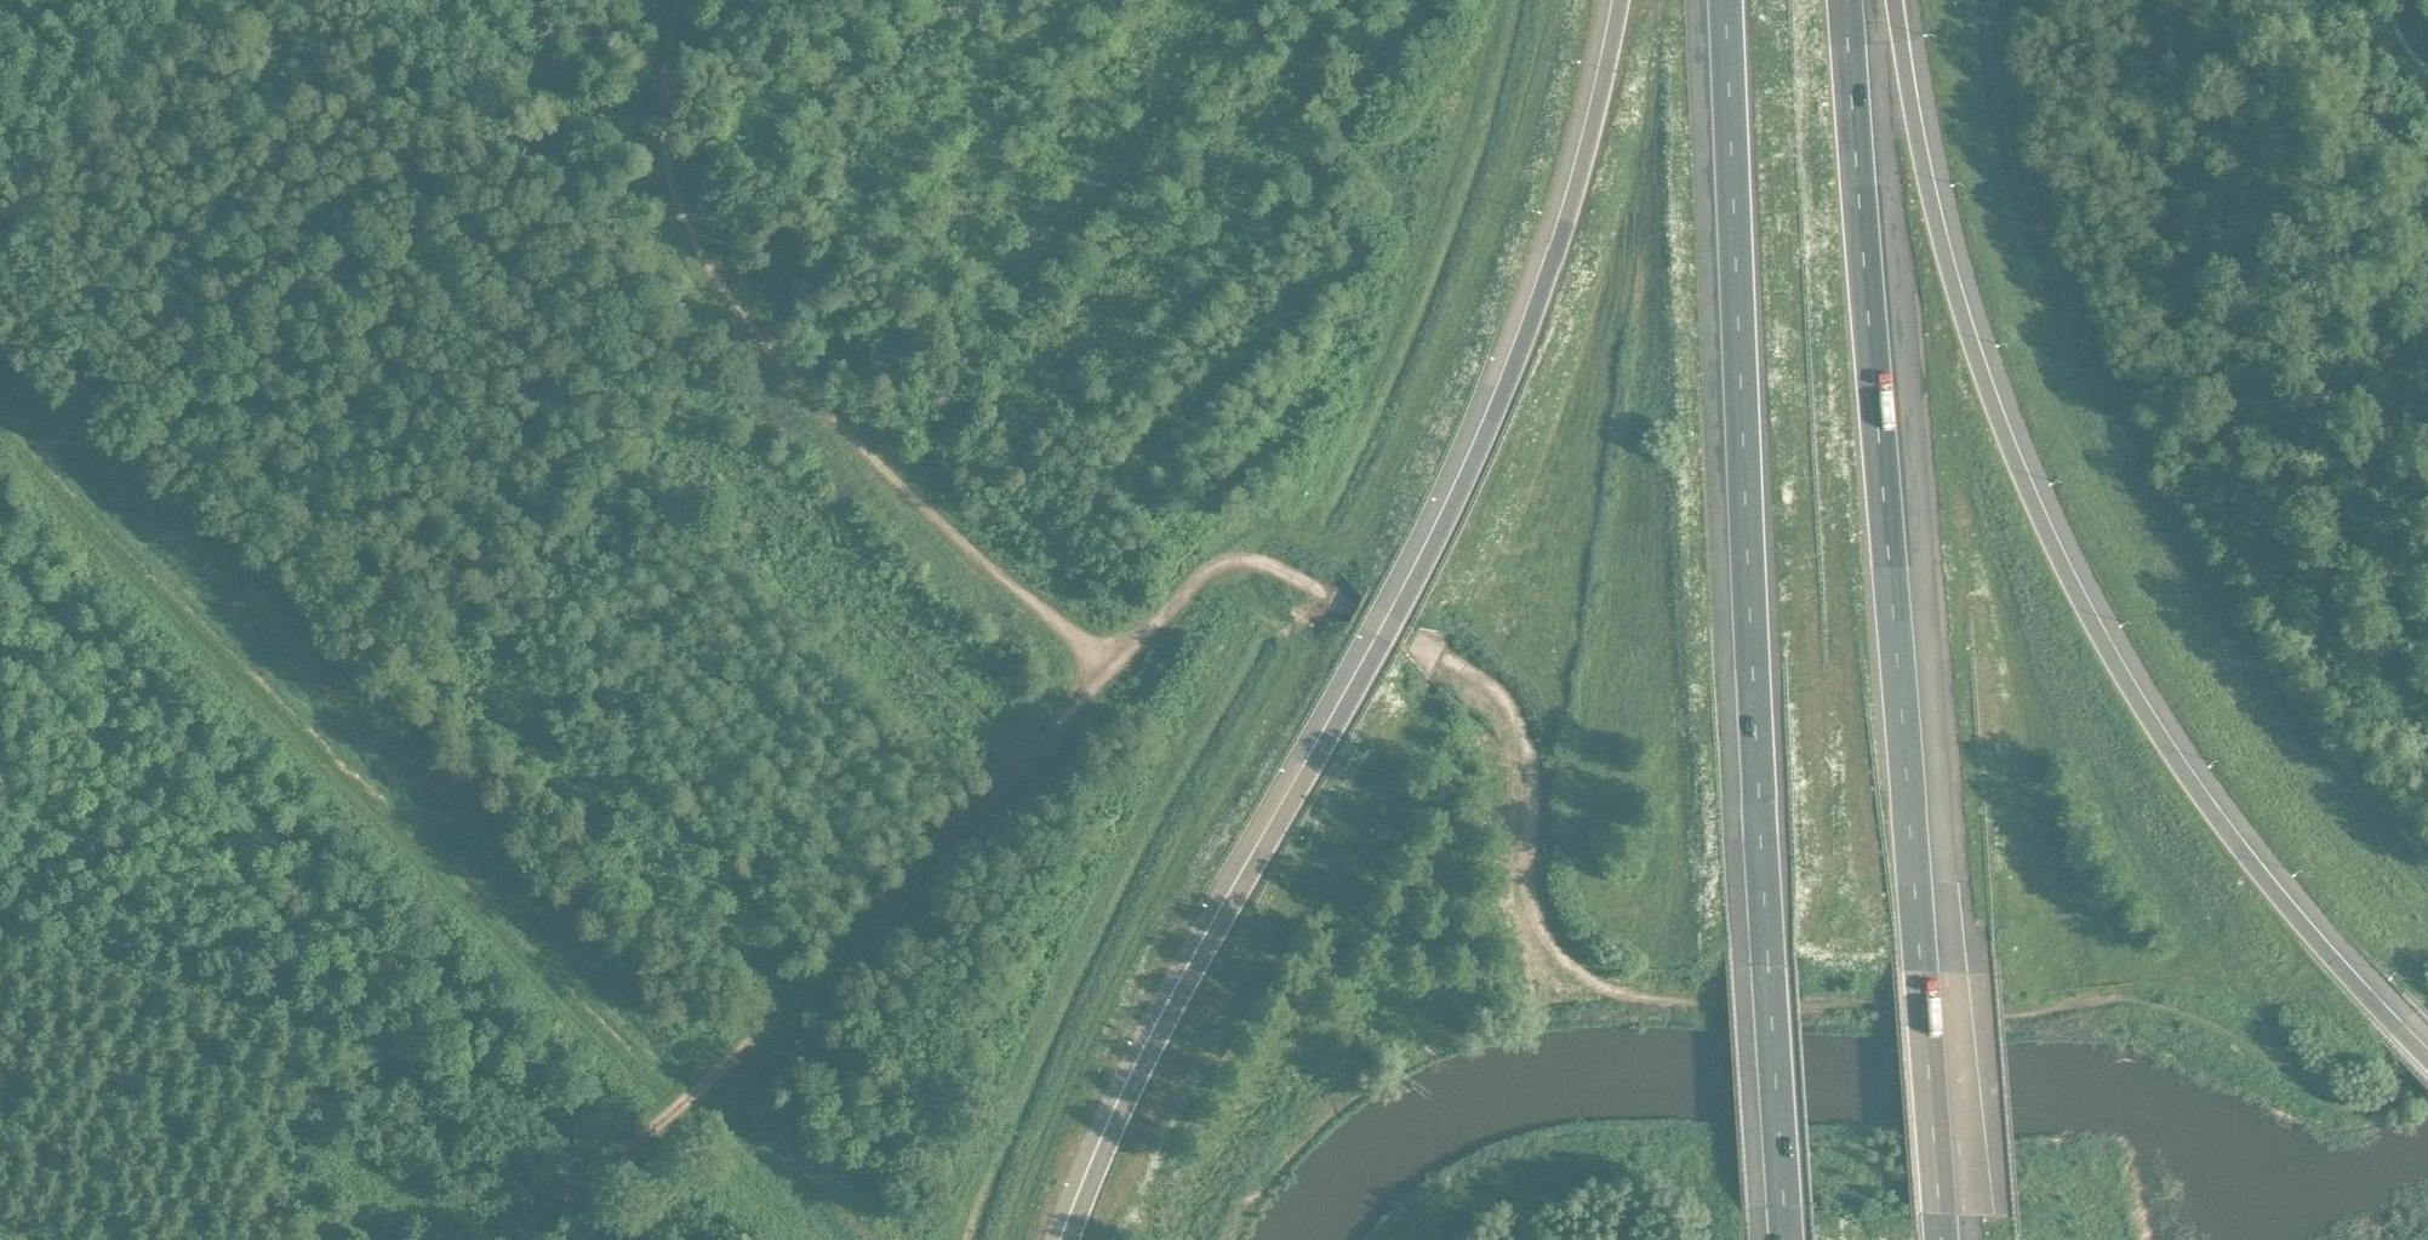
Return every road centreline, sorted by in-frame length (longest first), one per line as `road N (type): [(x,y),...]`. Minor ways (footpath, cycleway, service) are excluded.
road 1 (motorway): [(1620,0),(1565,223),(1458,500),(1156,1043),(1071,1239)]
road 2 (motorway): [(1937,1239),(1843,0)]
road 3 (motorway): [(1723,0),(1782,1239)]
road 4 (motorway): [(2427,1073),(2301,939),(2200,810),(2077,615),(2023,499),(1955,317),(1906,116),(1889,0)]
road 5 (track): [(1097,697),(828,421),(745,321),(692,237),(666,187),(651,84),(665,0)]
road 6 (track): [(1097,697),(693,1099),(604,1174),(496,1239)]

